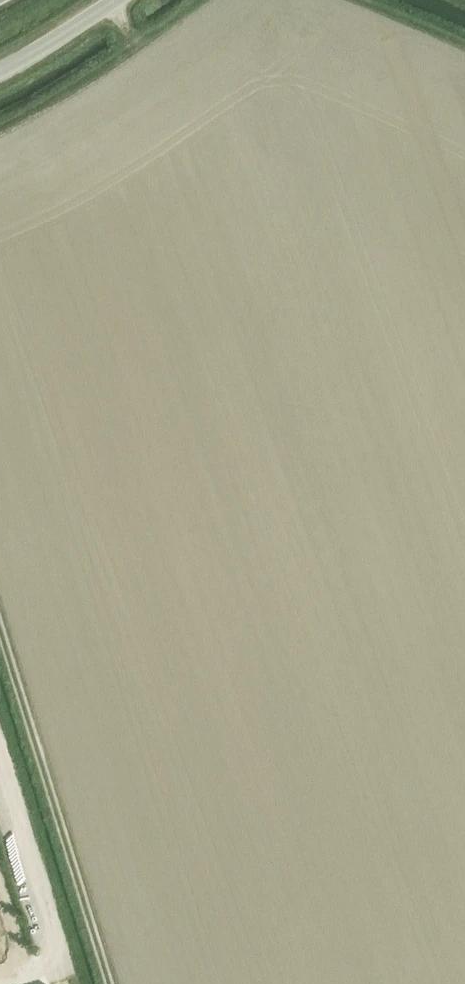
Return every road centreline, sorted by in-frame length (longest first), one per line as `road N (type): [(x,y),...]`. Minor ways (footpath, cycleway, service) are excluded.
road 1 (track): [(109,983),(0,629)]
road 2 (track): [(0,759),(63,954)]
road 3 (unclassified): [(0,71),(116,0)]

